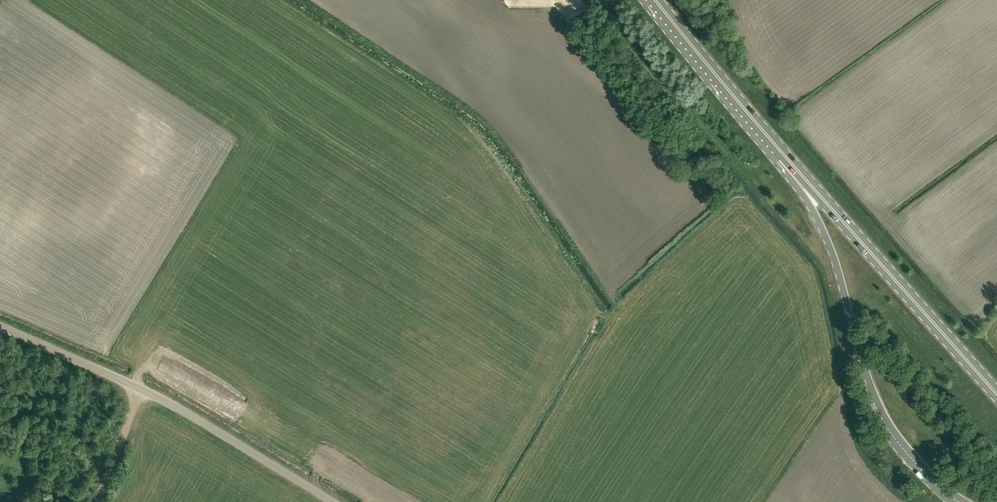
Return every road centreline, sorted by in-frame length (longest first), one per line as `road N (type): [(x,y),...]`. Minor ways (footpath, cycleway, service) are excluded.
road 1 (primary): [(660,0),(763,130),(996,392)]
road 2 (unclassified): [(333,501),(143,388),(0,326)]
road 3 (track): [(143,388),(95,501)]

